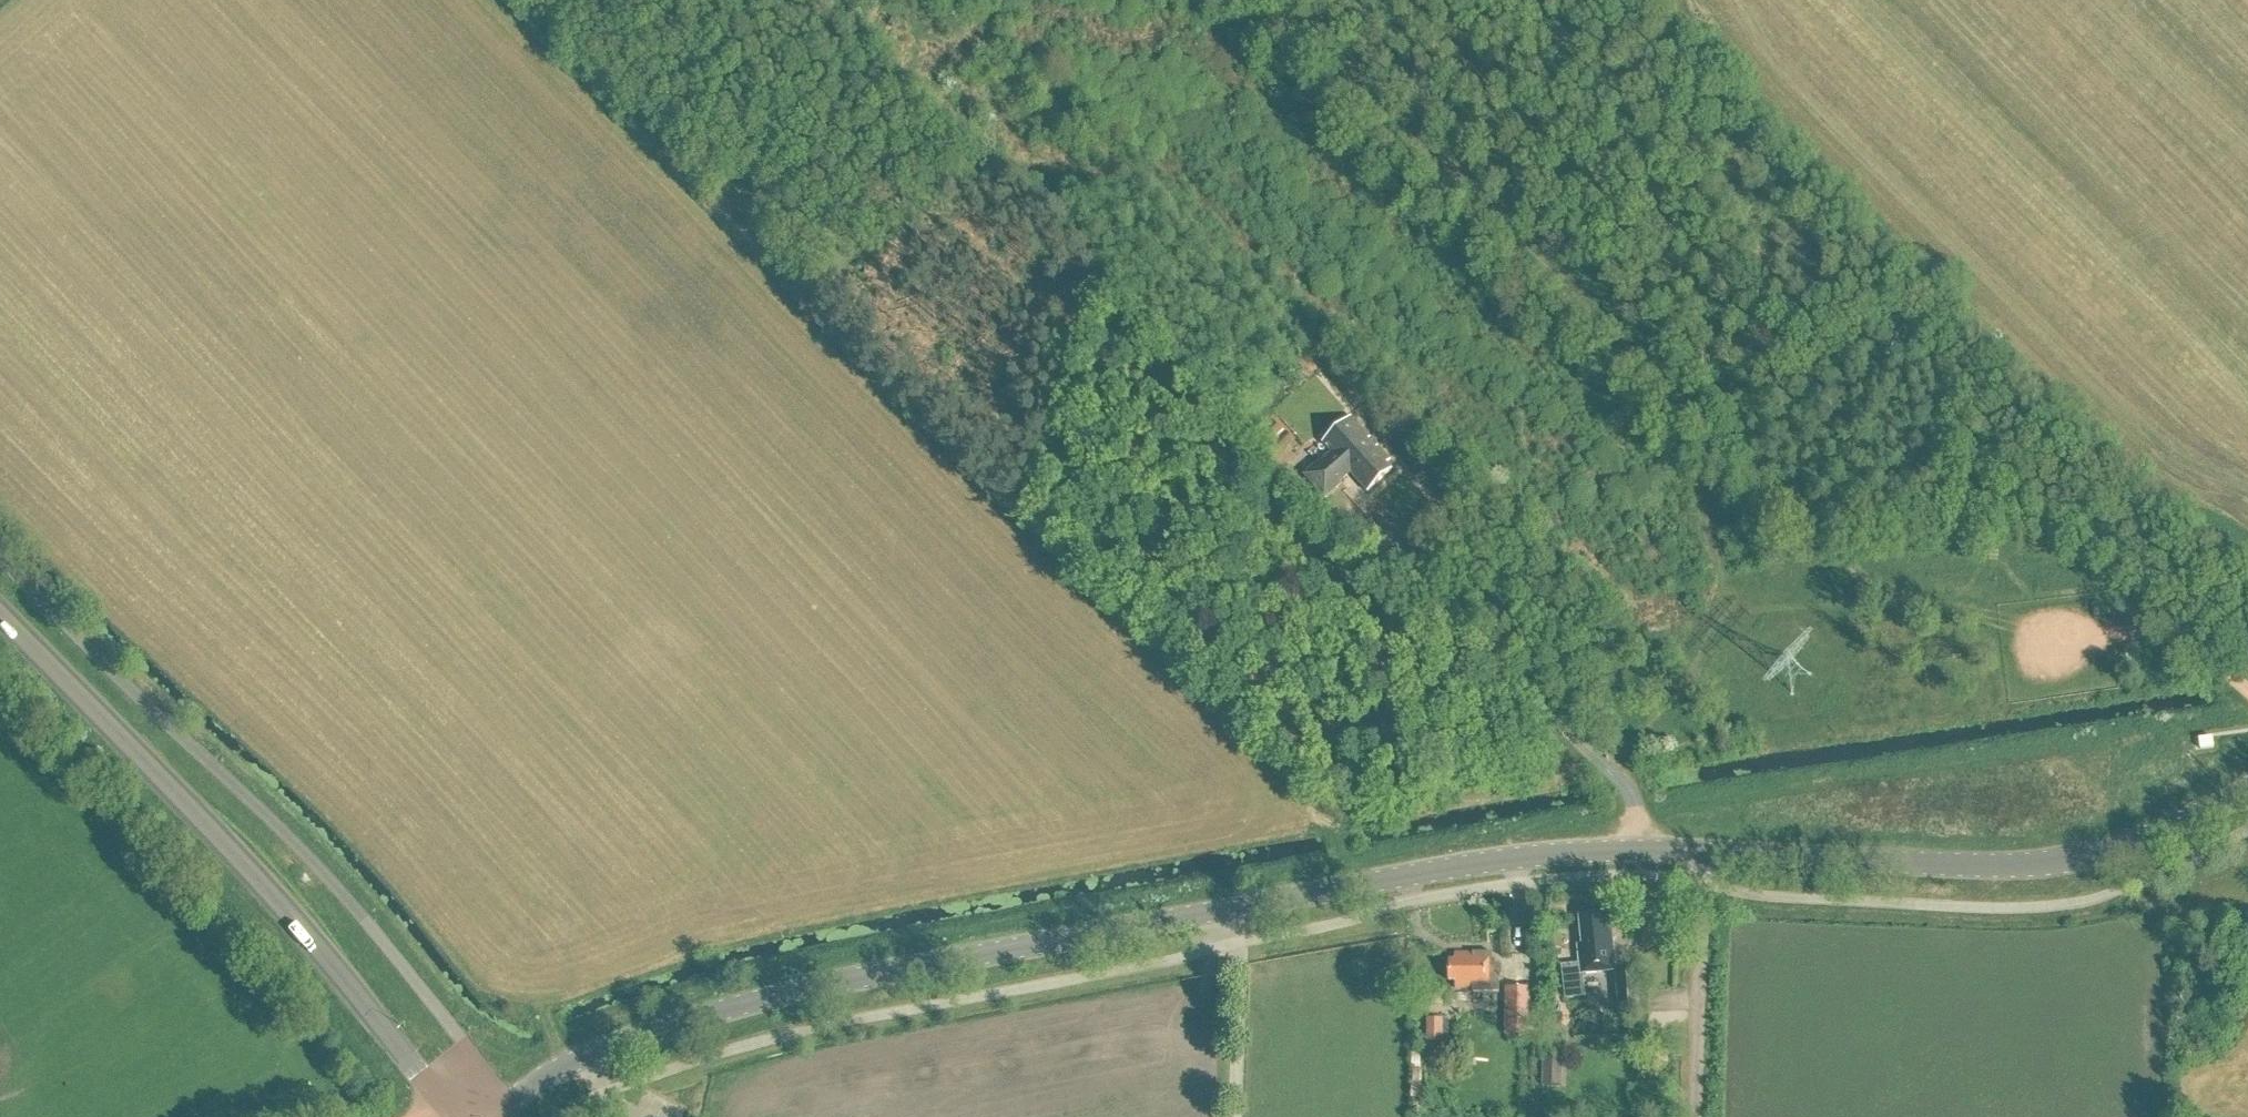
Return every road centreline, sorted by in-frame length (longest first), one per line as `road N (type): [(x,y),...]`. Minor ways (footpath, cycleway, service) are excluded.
road 1 (tertiary): [(479,1116),(588,1059),(742,1007),(1205,911),(1581,853),(2041,867),(2135,845),(2247,790)]
road 2 (track): [(1734,586),(1715,535),(1712,454),(1703,439),(1289,0)]
road 3 (tertiary): [(457,1116),(269,886),(0,616)]
road 4 (track): [(2247,681),(2071,557),(2025,546),(1734,586)]
road 5 (track): [(1734,586),(1732,606),(1673,706),(1609,764),(1630,782),(1643,851)]
road 6 (track): [(1609,764),(1337,815)]
road 7 (track): [(1680,1116),(1686,881)]
road 8 (track): [(2172,628),(2034,645)]

